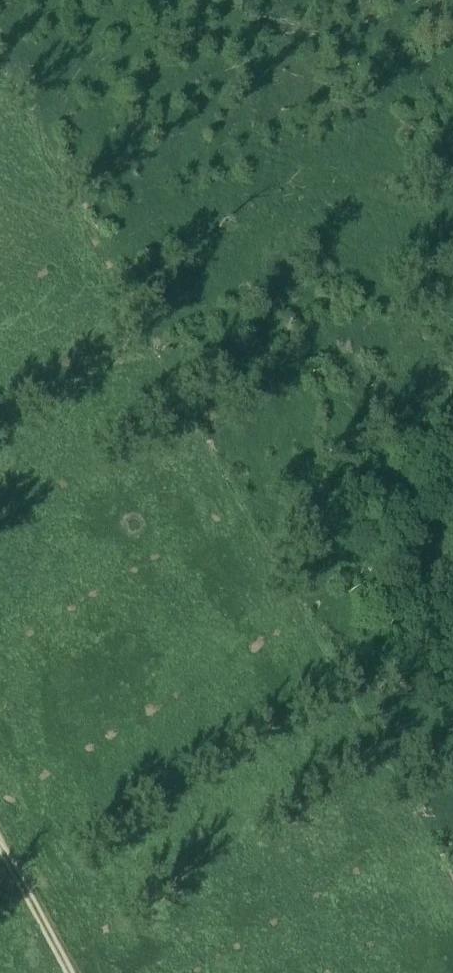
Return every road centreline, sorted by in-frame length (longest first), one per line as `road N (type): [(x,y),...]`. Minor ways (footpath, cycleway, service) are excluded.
road 1 (track): [(73,972),(0,839)]

